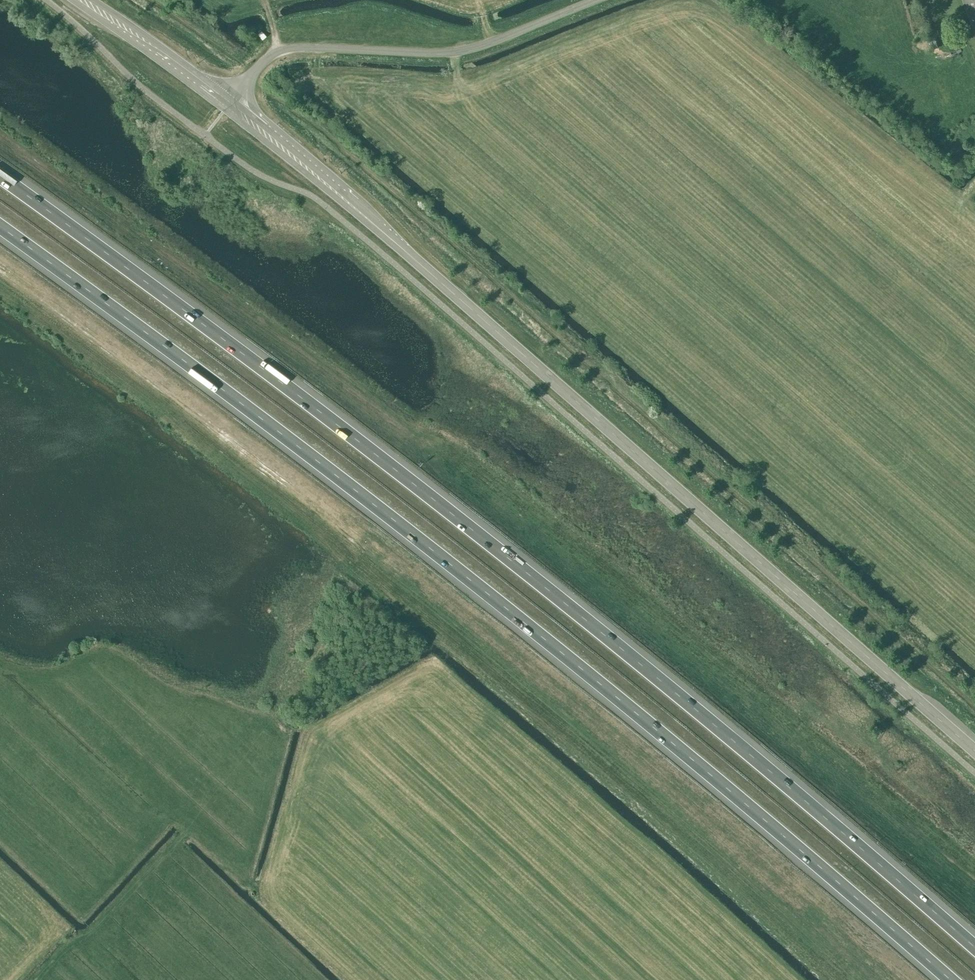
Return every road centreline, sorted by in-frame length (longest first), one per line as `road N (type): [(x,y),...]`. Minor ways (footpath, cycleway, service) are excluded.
road 1 (motorway): [(974,948),(409,481),(0,180)]
road 2 (motorway): [(0,228),(563,653),(948,979)]
road 3 (tertiary): [(974,752),(230,103)]
road 4 (unclassified): [(230,103),(284,51),(450,53),(596,0)]
road 5 (tertiary): [(230,103),(84,0)]

